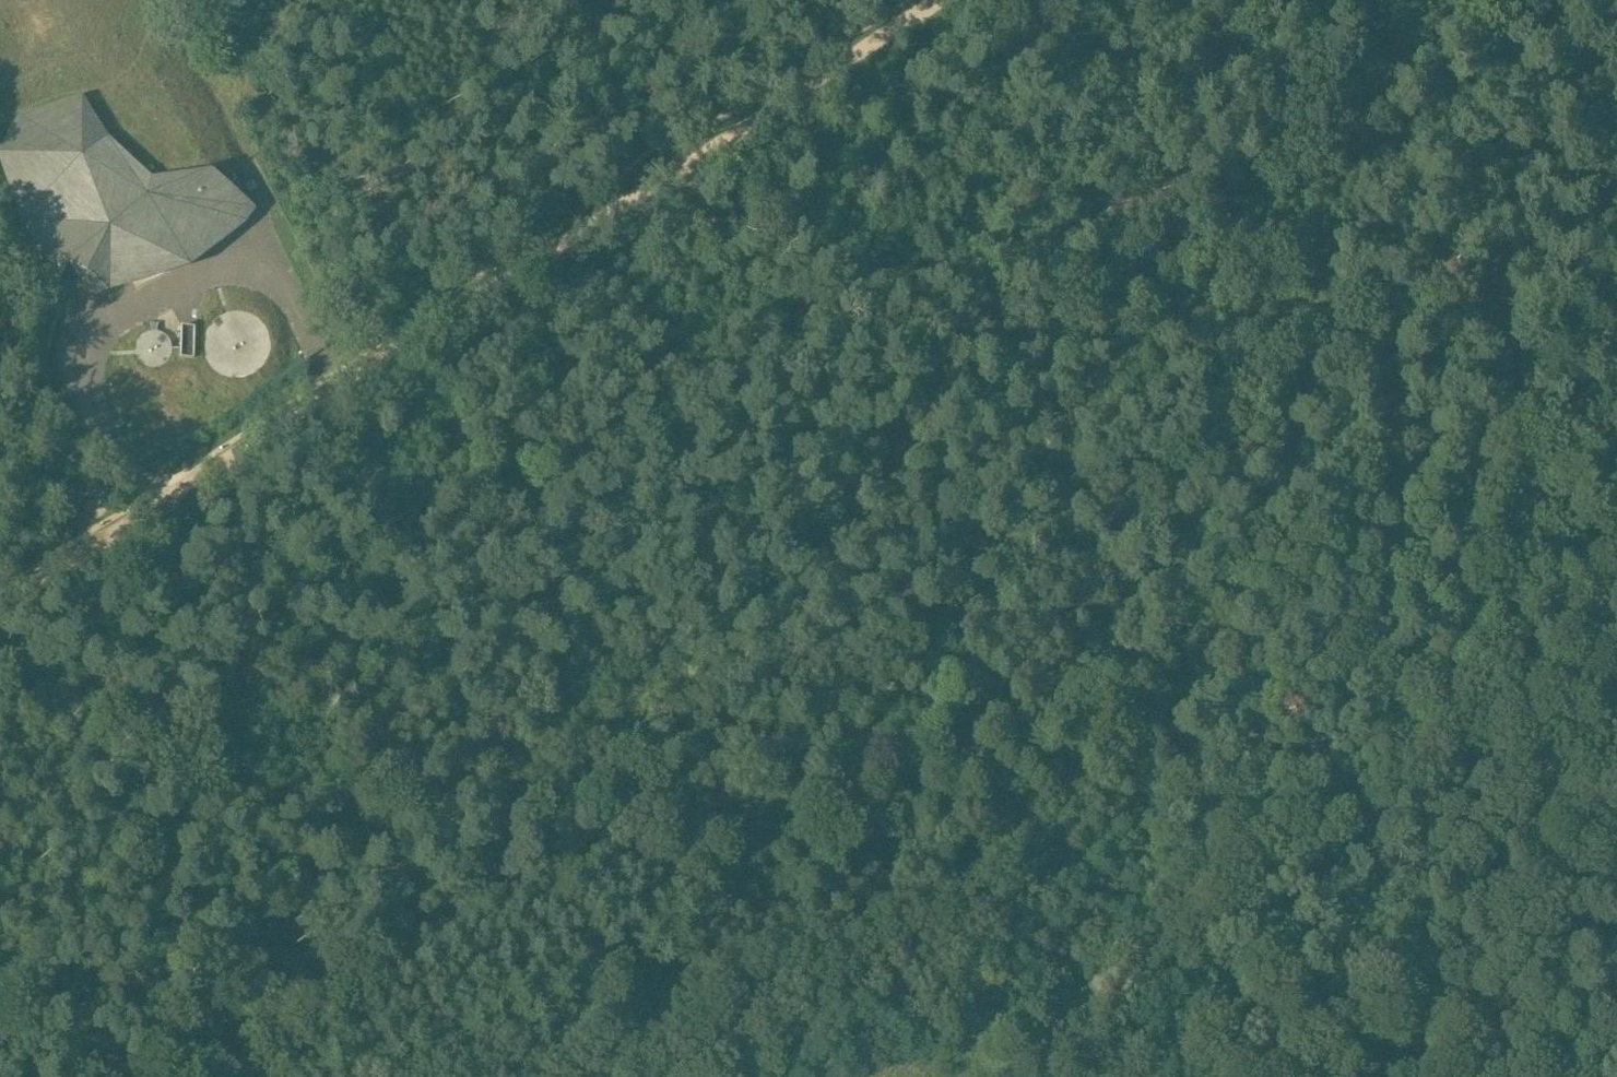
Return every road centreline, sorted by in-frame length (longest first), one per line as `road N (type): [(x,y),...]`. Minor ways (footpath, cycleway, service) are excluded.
road 1 (track): [(0,602),(235,456),(559,239),(701,132),(872,52),(953,0)]

